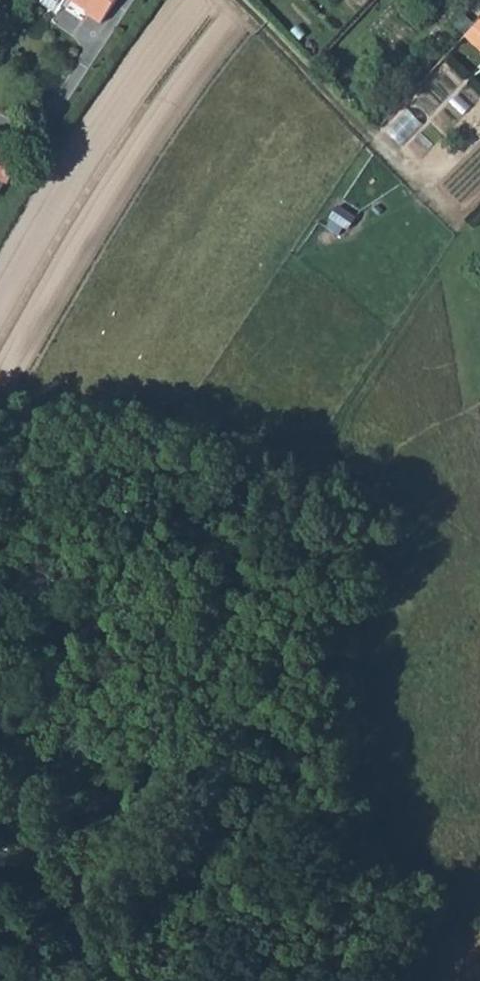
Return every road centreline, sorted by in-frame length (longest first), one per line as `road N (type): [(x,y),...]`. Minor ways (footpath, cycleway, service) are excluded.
road 1 (track): [(233,0),(464,224)]

